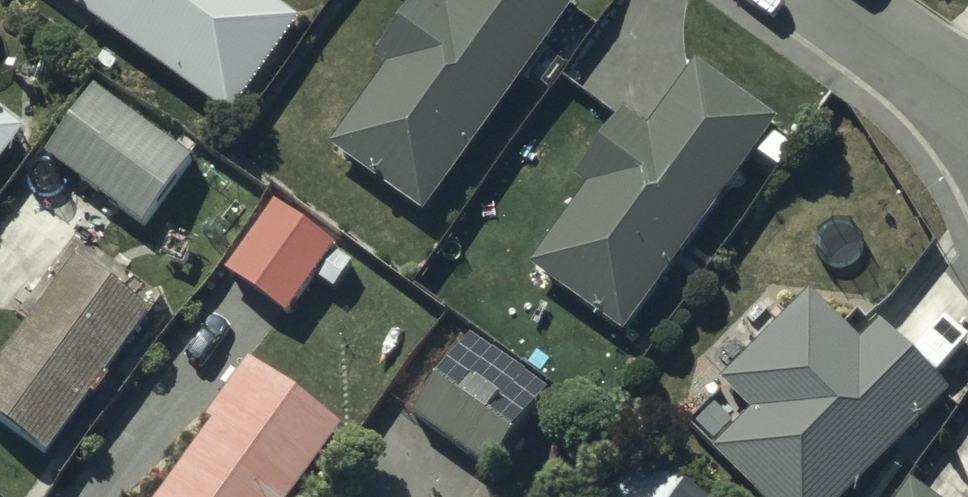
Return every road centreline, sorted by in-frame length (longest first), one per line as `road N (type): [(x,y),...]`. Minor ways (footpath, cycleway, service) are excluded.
road 1 (residential): [(824,0),(967,104)]

